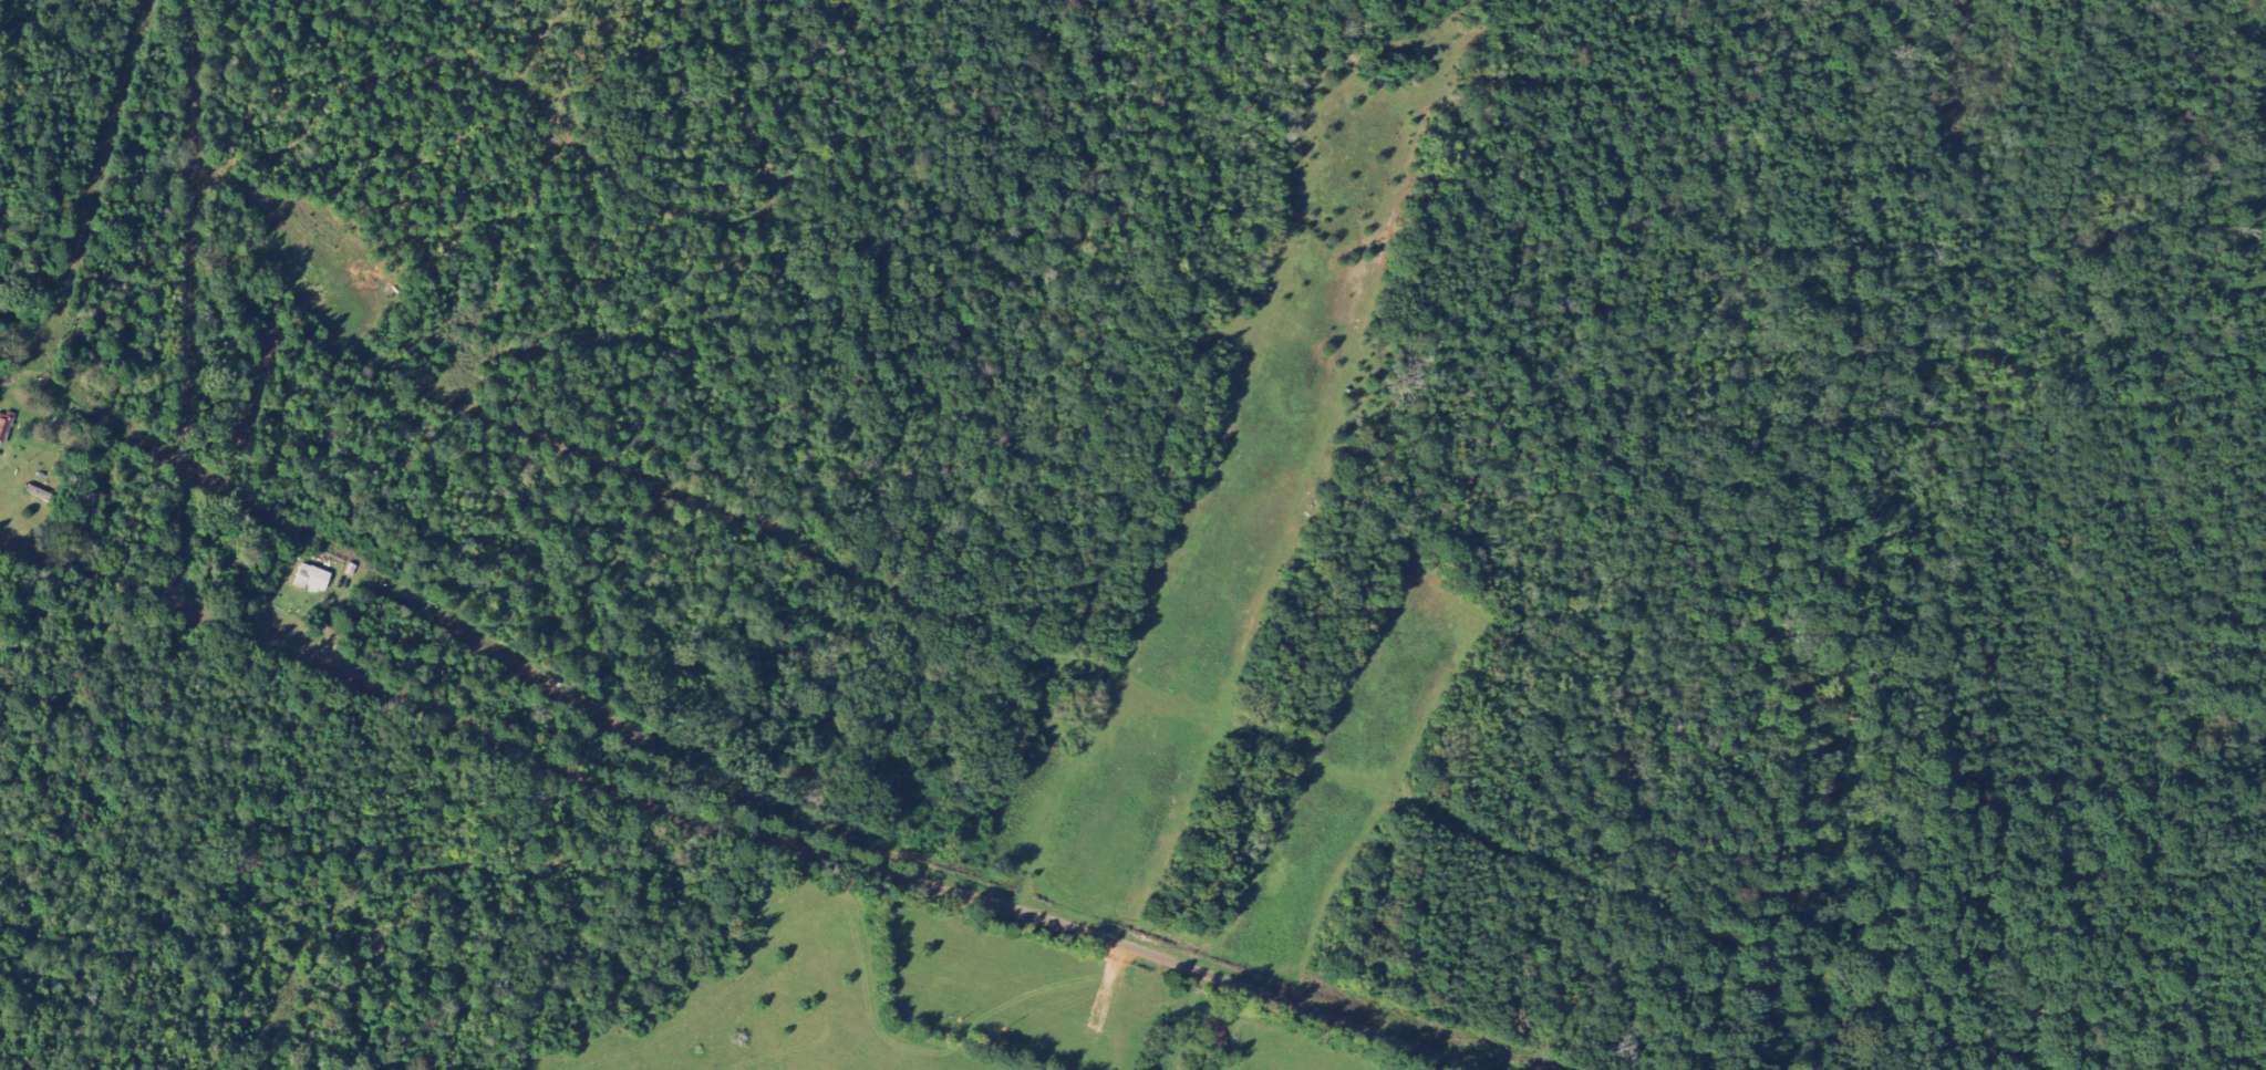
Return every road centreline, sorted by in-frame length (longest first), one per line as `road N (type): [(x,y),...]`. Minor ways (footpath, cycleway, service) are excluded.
road 1 (residential): [(1360,1069),(1007,934),(348,717),(166,622),(154,600),(65,600),(0,574)]
road 2 (residential): [(154,600),(169,0)]

